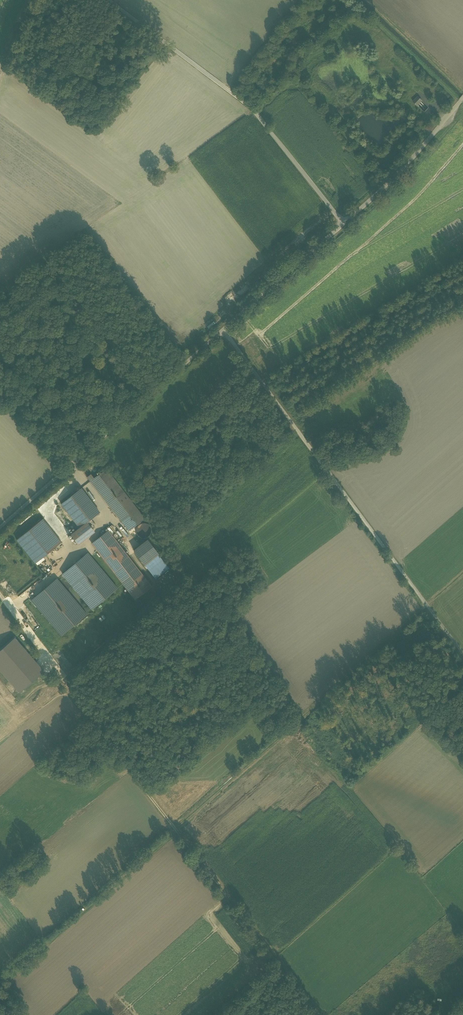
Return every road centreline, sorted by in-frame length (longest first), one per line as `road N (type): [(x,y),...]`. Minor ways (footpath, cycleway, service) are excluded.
road 1 (track): [(462,573),(0,980)]
road 2 (track): [(316,1014),(0,594)]
road 3 (track): [(462,653),(223,330)]
road 4 (unclassified): [(108,0),(254,112),(344,223)]
road 5 (unclassified): [(223,330),(0,527)]
road 6 (unclassified): [(344,223),(460,101)]
road 7 (unclassified): [(223,330),(344,223)]

